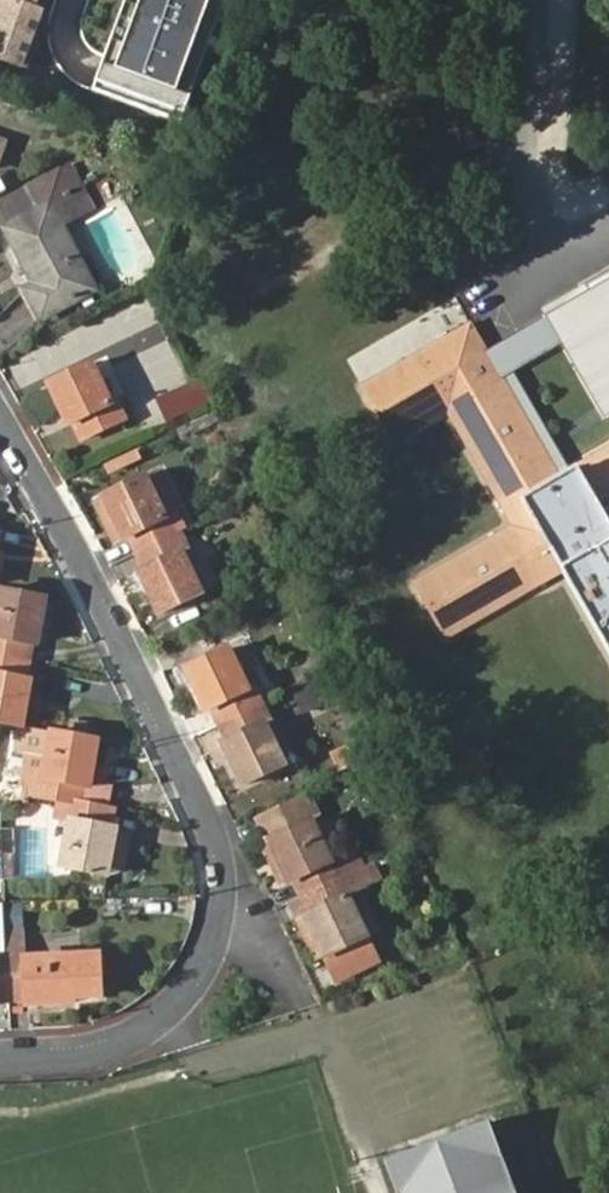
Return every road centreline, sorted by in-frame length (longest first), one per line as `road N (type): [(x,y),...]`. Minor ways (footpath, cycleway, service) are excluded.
road 1 (residential): [(0,1056),(85,1052),(164,1016),(195,974),(225,907),(218,841),(0,424)]

